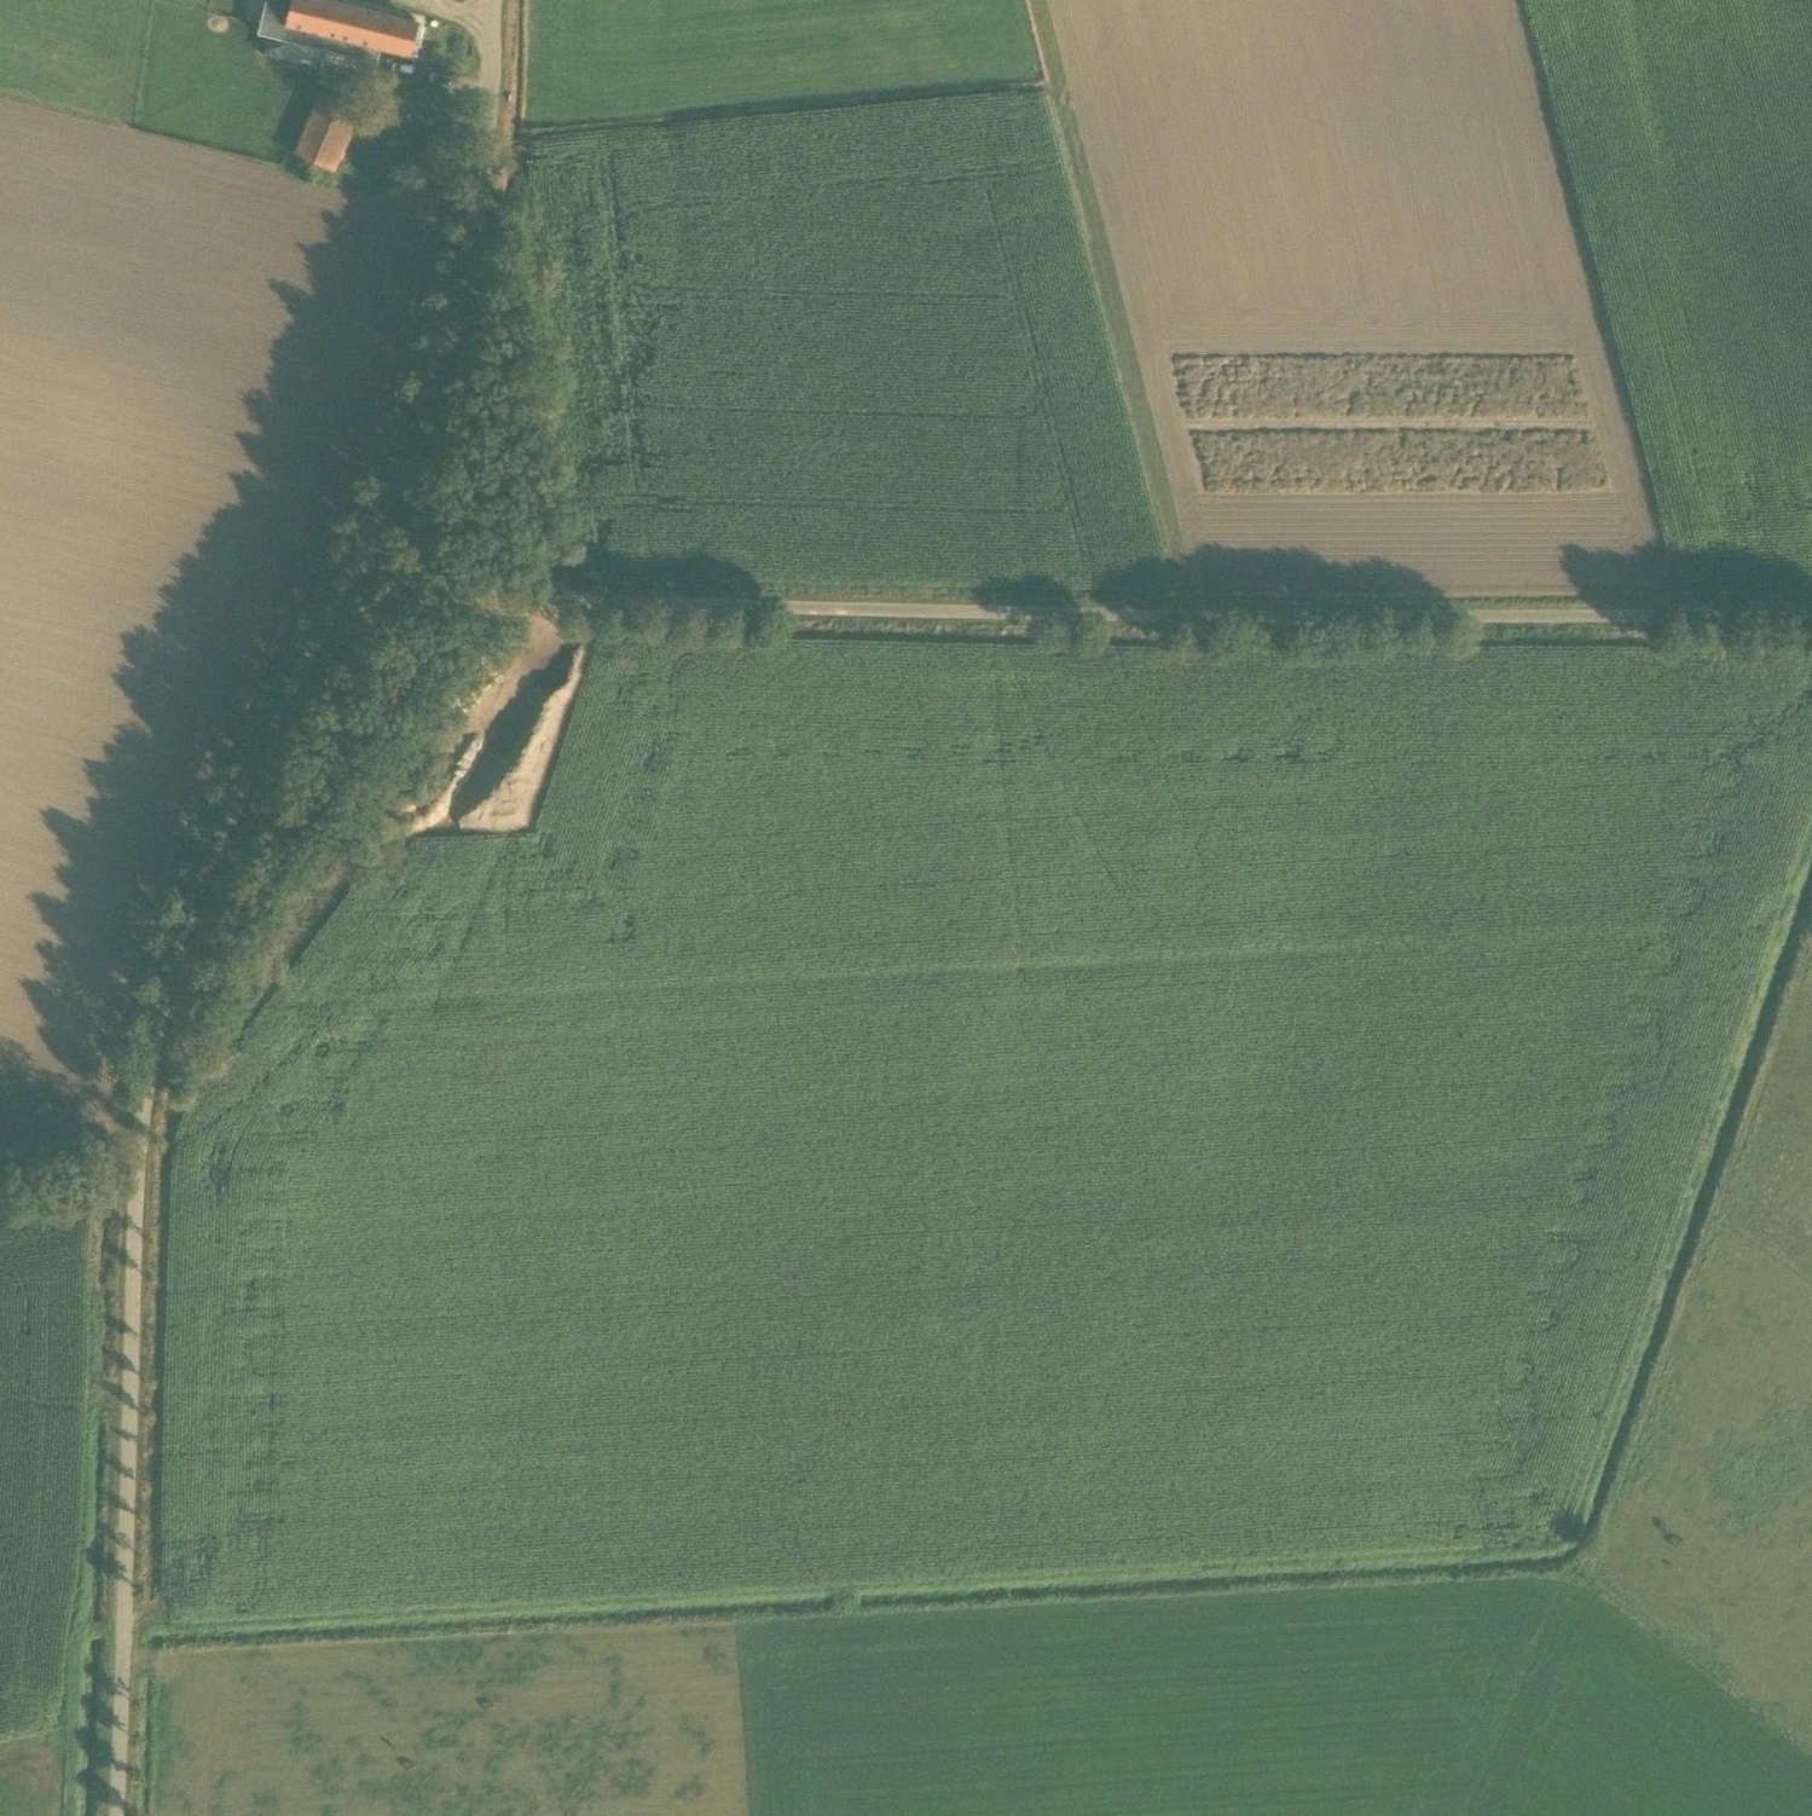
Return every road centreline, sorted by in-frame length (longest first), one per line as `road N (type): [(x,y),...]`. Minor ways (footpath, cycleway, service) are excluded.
road 1 (unclassified): [(1811,627),(829,625),(556,616),(487,603),(356,553)]
road 2 (unclassified): [(107,1815),(138,1087),(164,985),(220,834),(356,553)]
road 3 (unclassified): [(356,553),(426,407),(468,272),(491,135),(494,0)]

